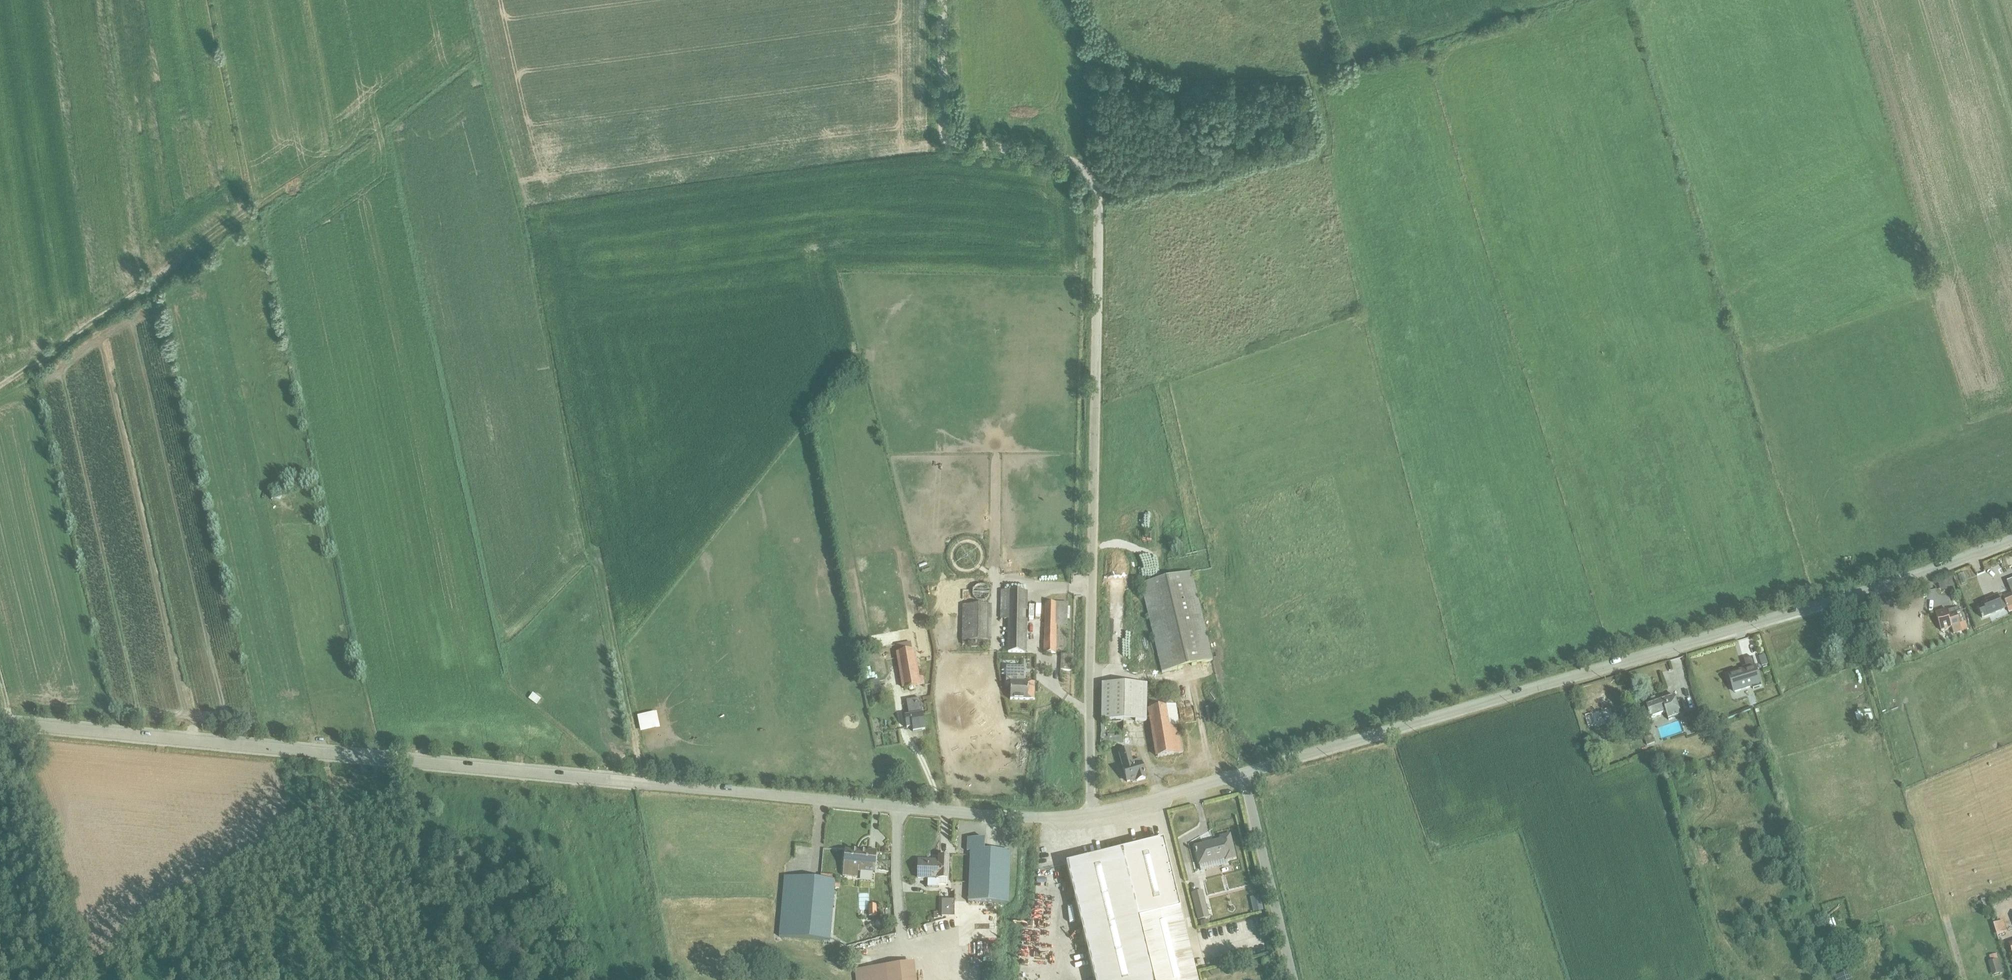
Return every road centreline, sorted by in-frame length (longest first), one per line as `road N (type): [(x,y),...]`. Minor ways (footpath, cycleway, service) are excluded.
road 1 (tertiary): [(1088,819),(988,818),(0,726)]
road 2 (unclassified): [(944,0),(944,118),(951,141),(1067,161),(1093,185),(1088,819)]
road 3 (tertiary): [(2011,540),(1902,582),(1240,776)]
road 4 (track): [(0,389),(338,154)]
road 5 (track): [(398,763),(455,979)]
road 6 (unclassified): [(1290,979),(1240,776)]
road 7 (tertiary): [(1240,776),(1088,819)]

